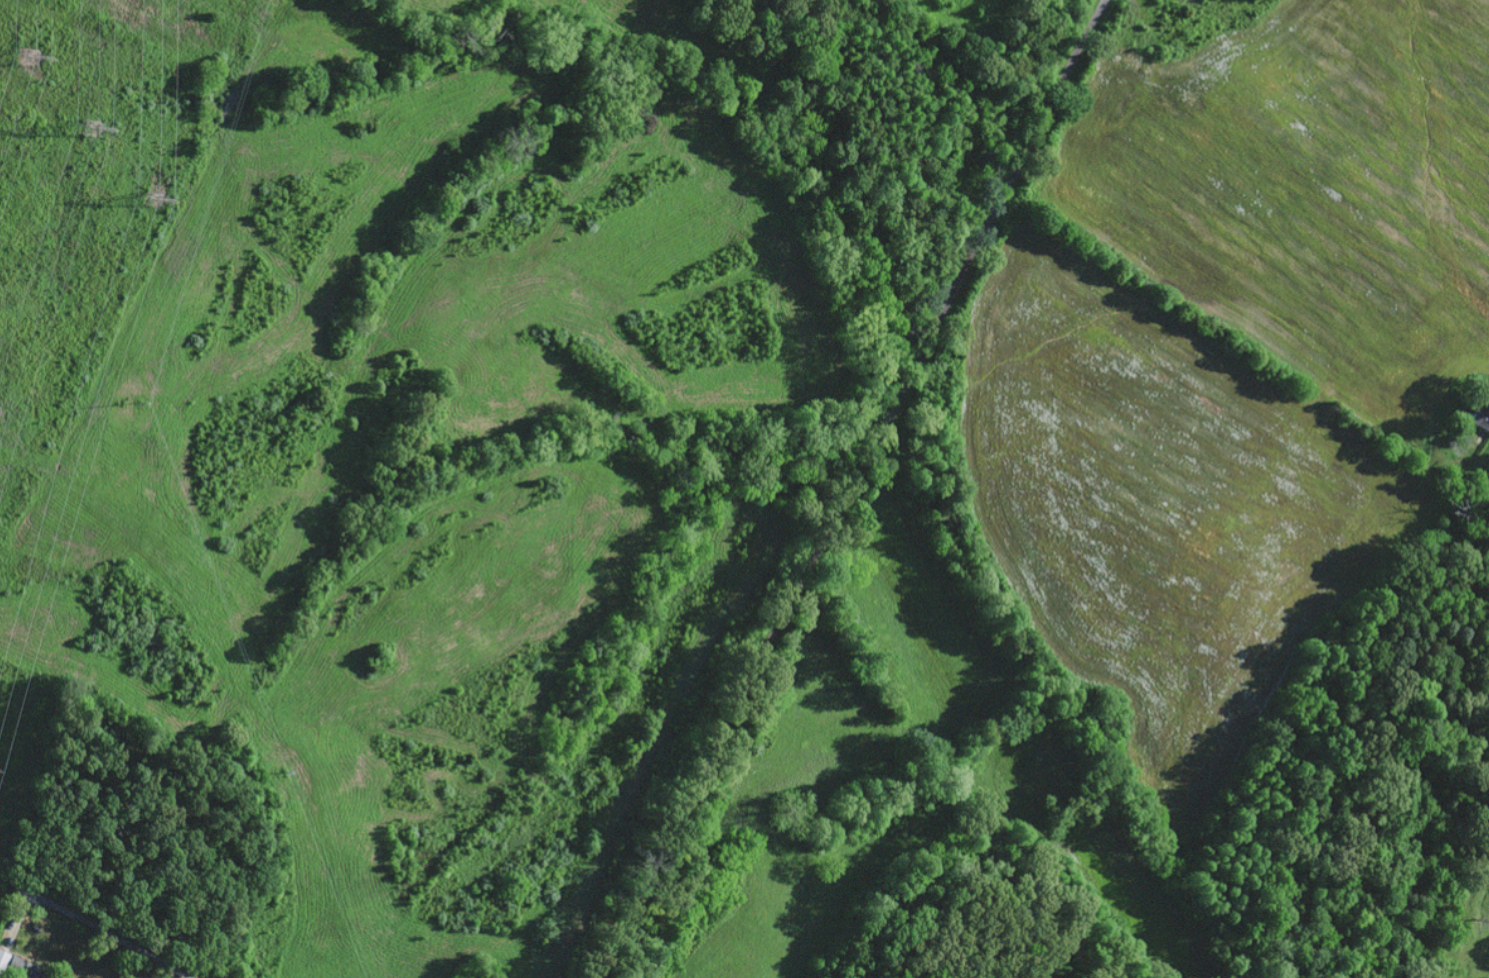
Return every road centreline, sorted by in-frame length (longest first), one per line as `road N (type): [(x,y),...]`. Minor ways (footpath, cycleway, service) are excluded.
road 1 (residential): [(595,977),(1104,0)]
road 2 (residential): [(173,977),(26,892)]

